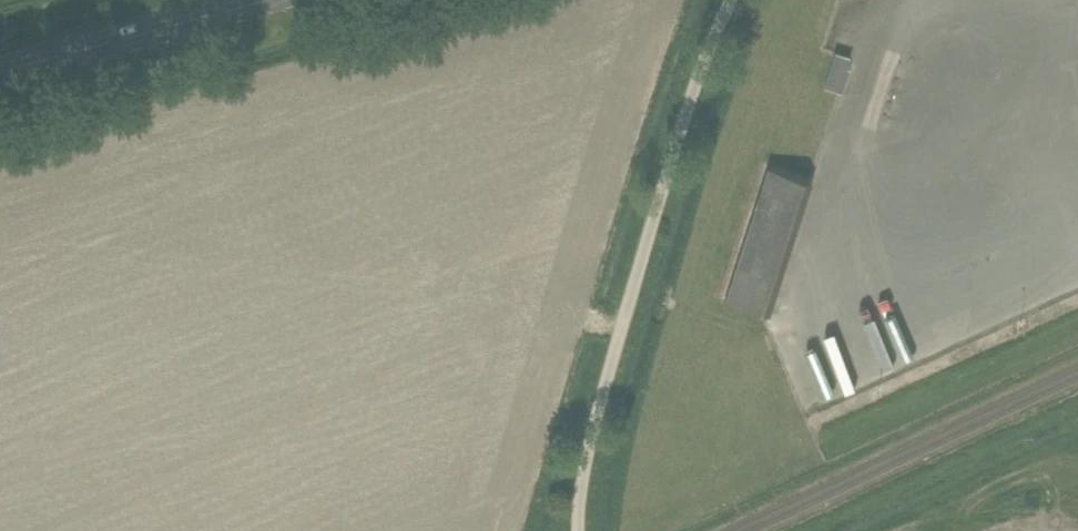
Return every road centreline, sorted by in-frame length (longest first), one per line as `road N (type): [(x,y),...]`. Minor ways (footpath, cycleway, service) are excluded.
road 1 (unclassified): [(580,530),(581,492),(619,344),(700,68),(729,0)]
road 2 (primary): [(0,71),(265,0)]

